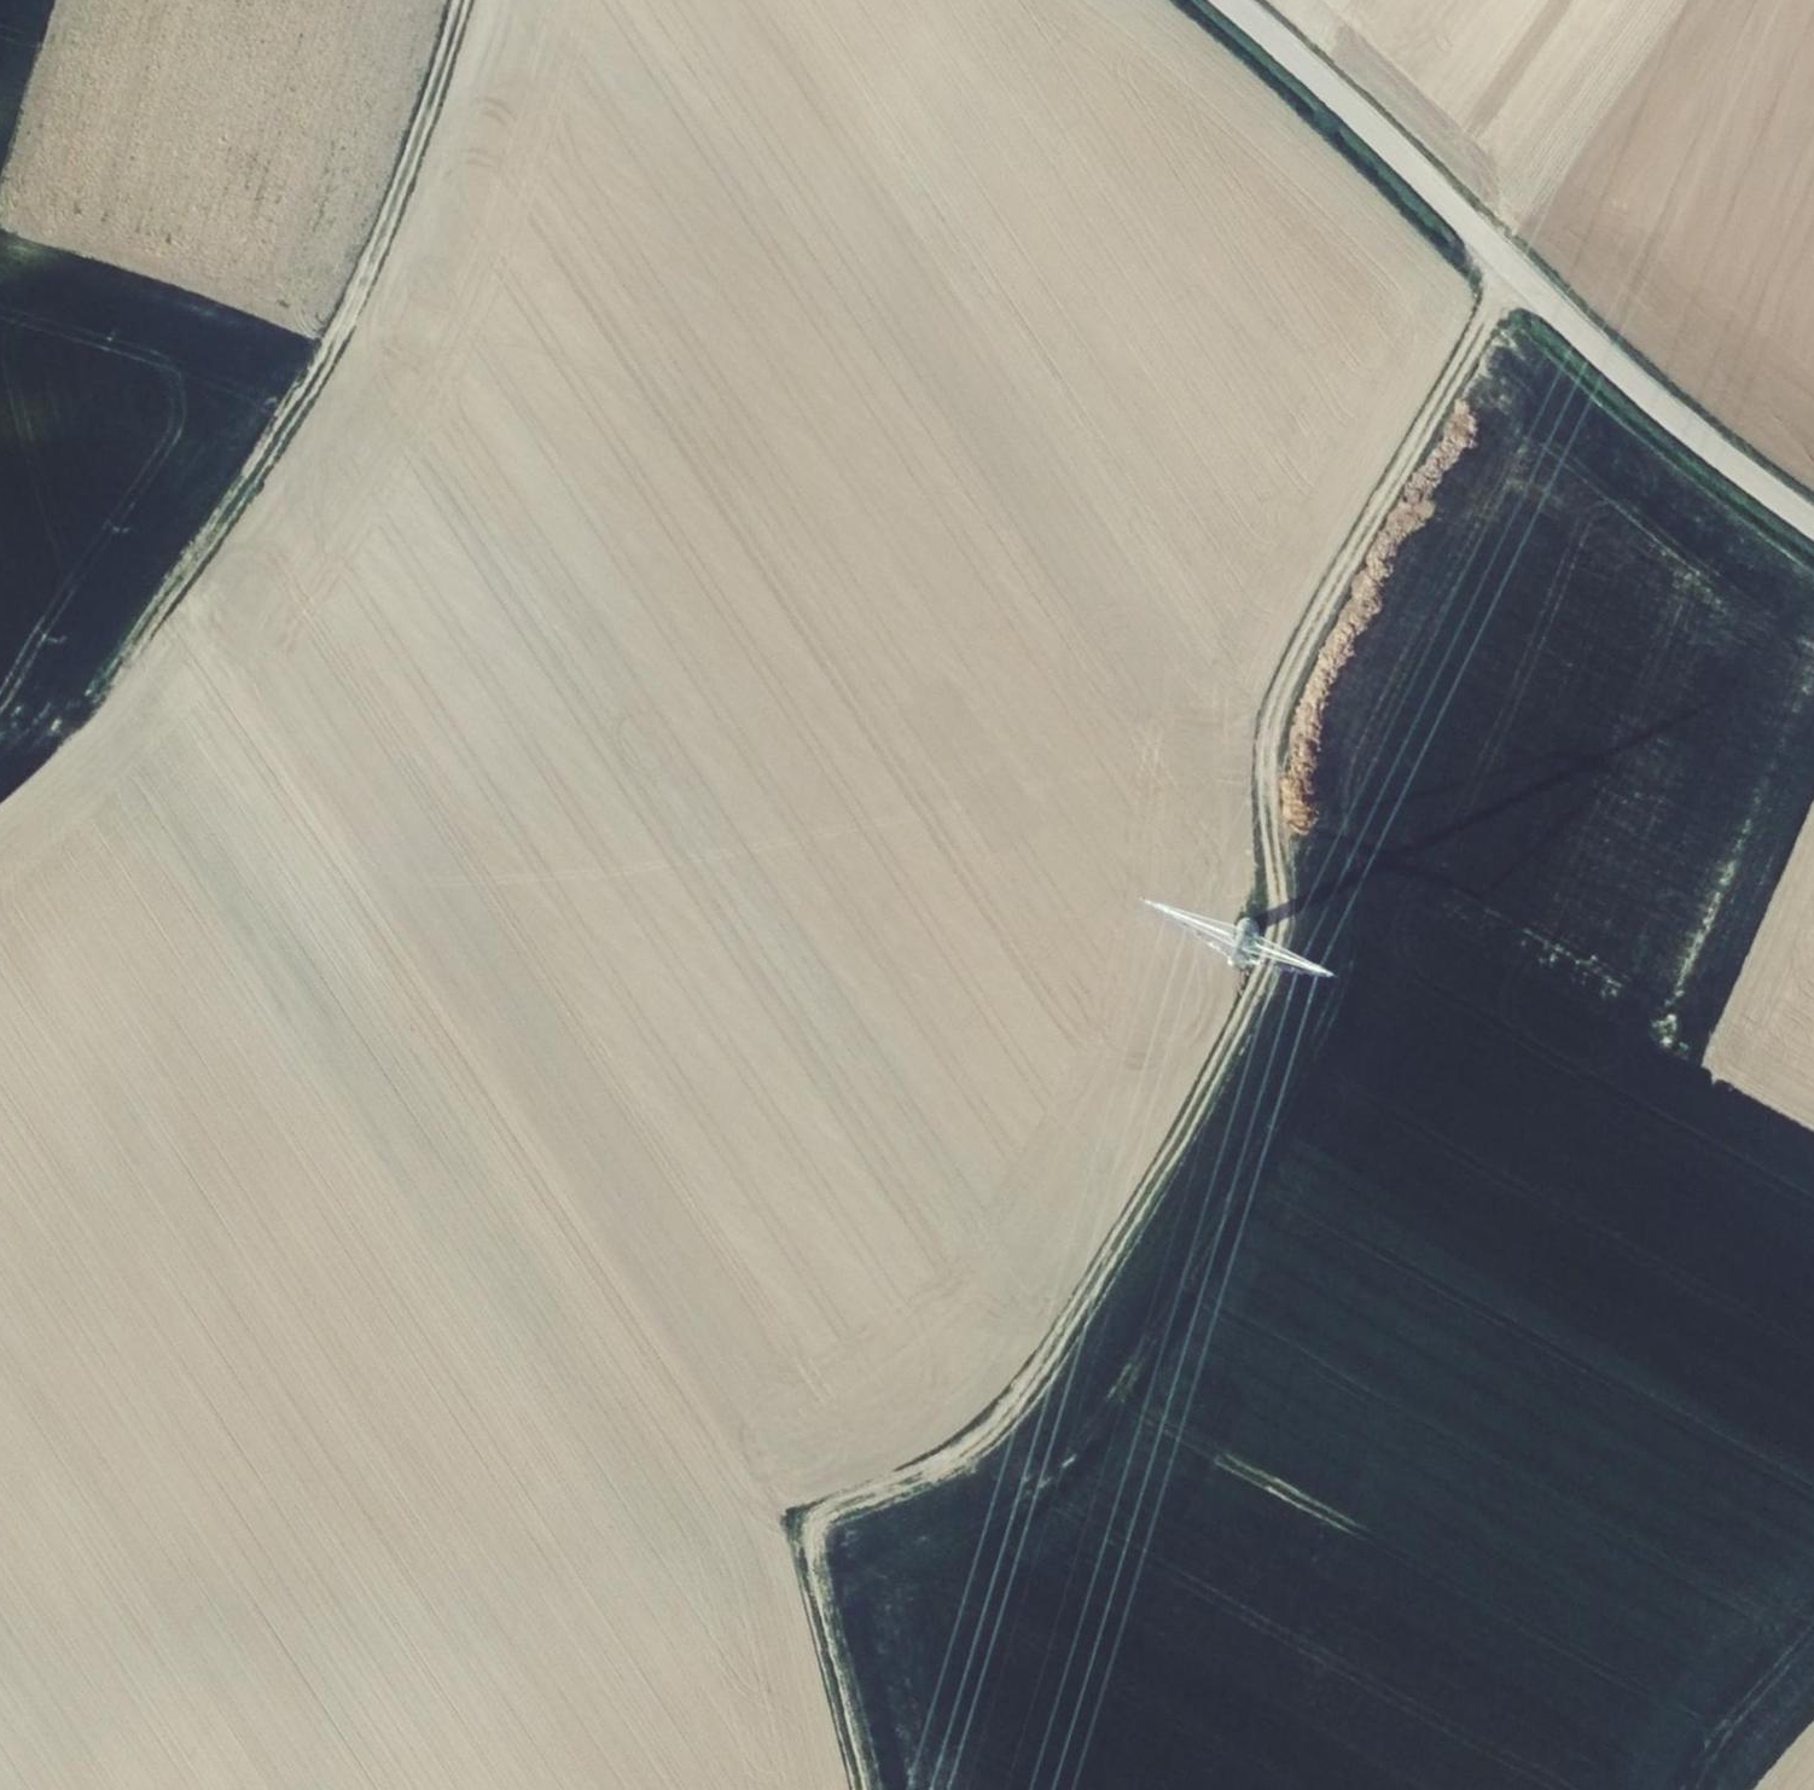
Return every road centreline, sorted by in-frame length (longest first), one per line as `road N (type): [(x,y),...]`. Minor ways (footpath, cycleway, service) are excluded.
road 1 (tertiary): [(1231,0),(1607,359),(1813,523)]

